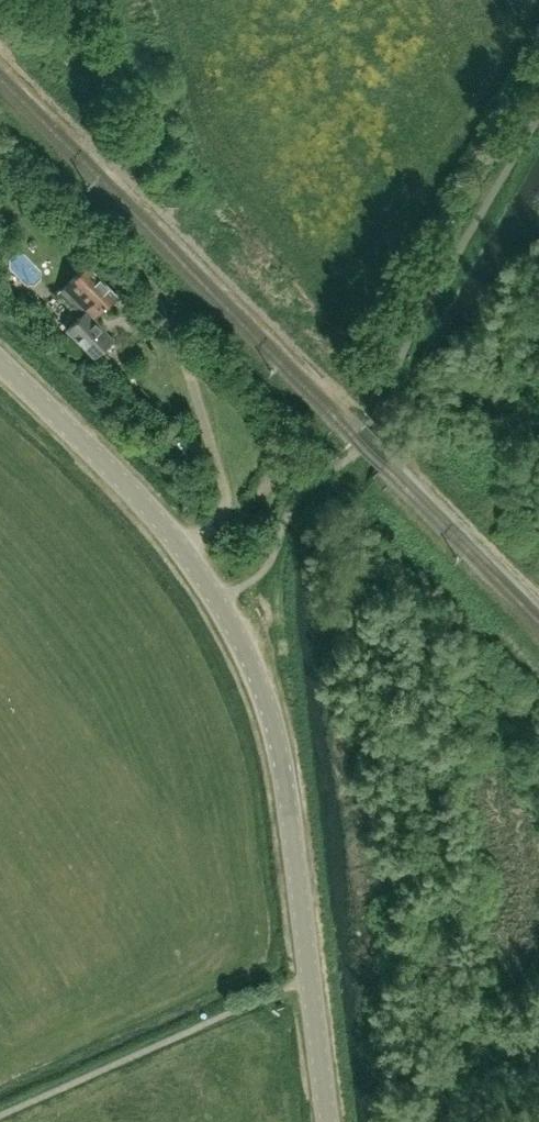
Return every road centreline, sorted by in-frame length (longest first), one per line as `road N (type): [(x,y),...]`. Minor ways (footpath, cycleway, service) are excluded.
road 1 (tertiary): [(329,1121),(286,775),(263,689),(183,548),(0,363)]

